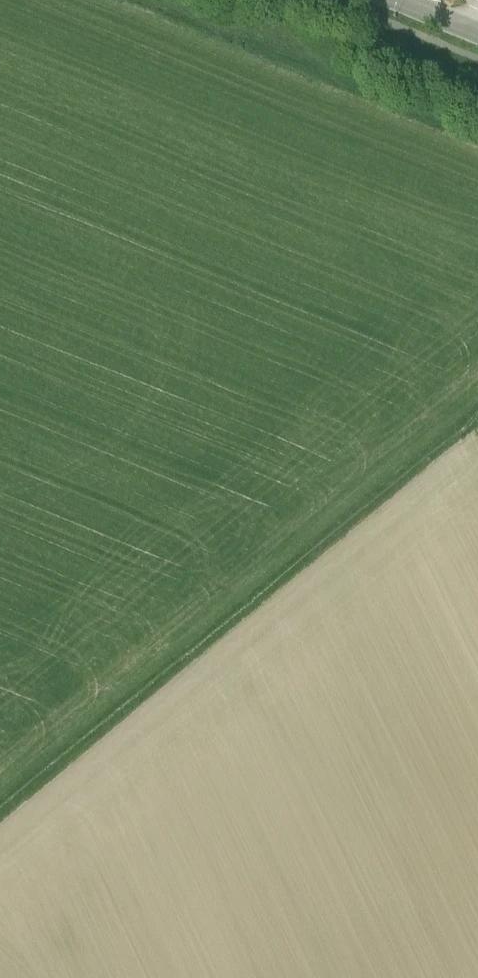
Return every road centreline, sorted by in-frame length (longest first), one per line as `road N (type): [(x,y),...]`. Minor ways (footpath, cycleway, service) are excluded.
road 1 (track): [(0,804),(477,410)]

